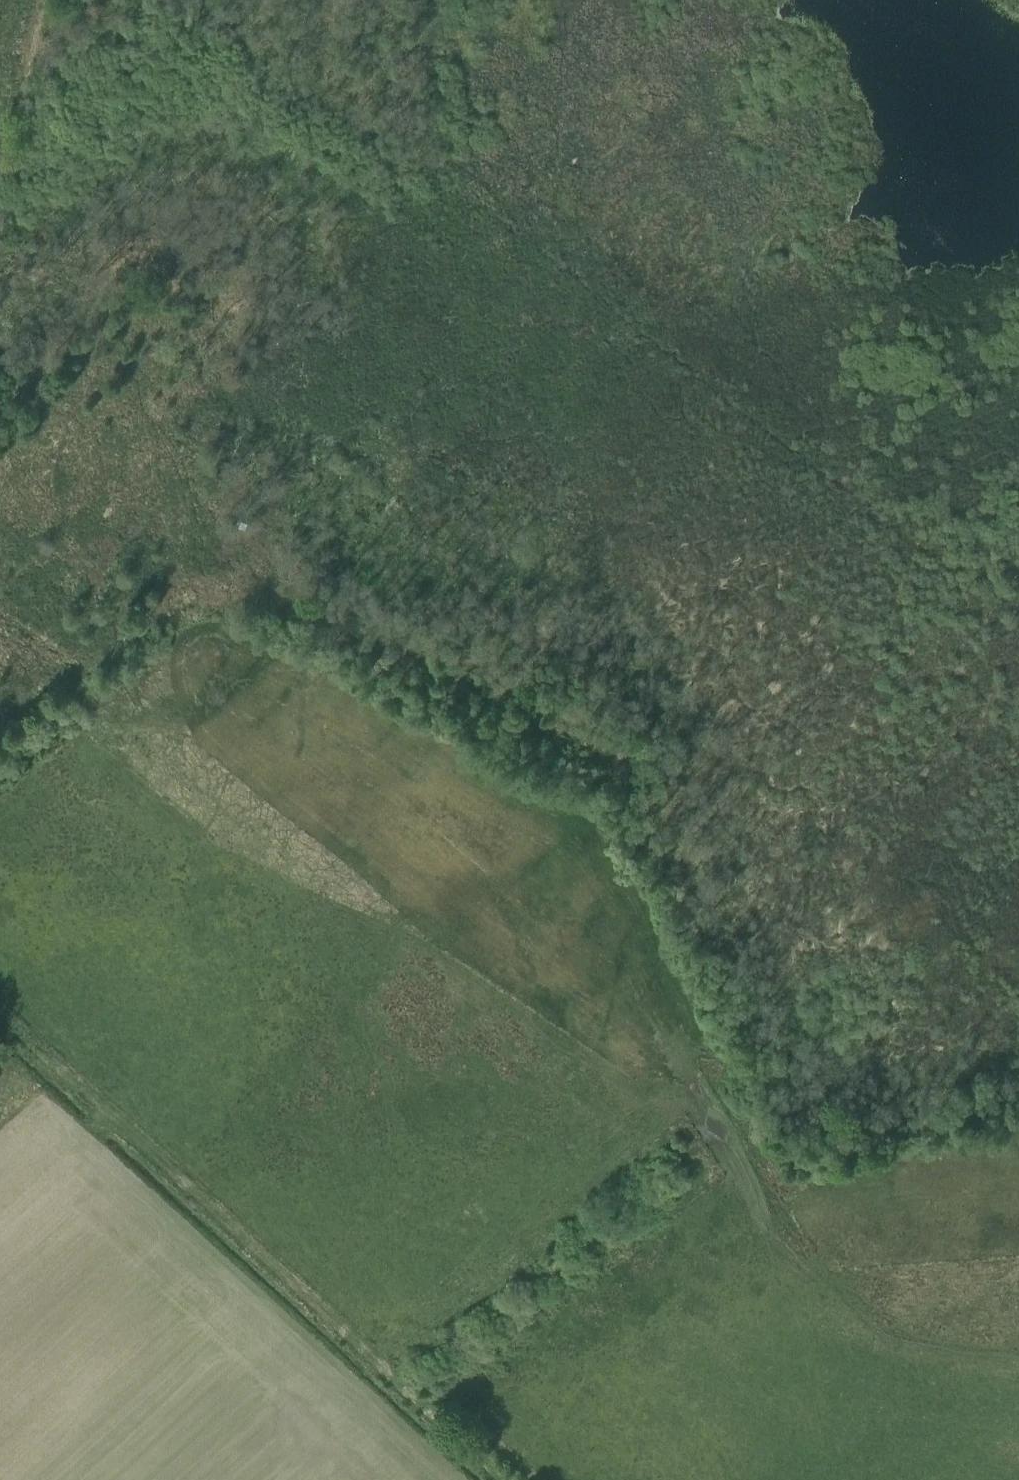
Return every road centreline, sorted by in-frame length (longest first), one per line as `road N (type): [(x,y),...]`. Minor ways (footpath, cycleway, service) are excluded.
road 1 (track): [(504,1479),(50,1068)]

